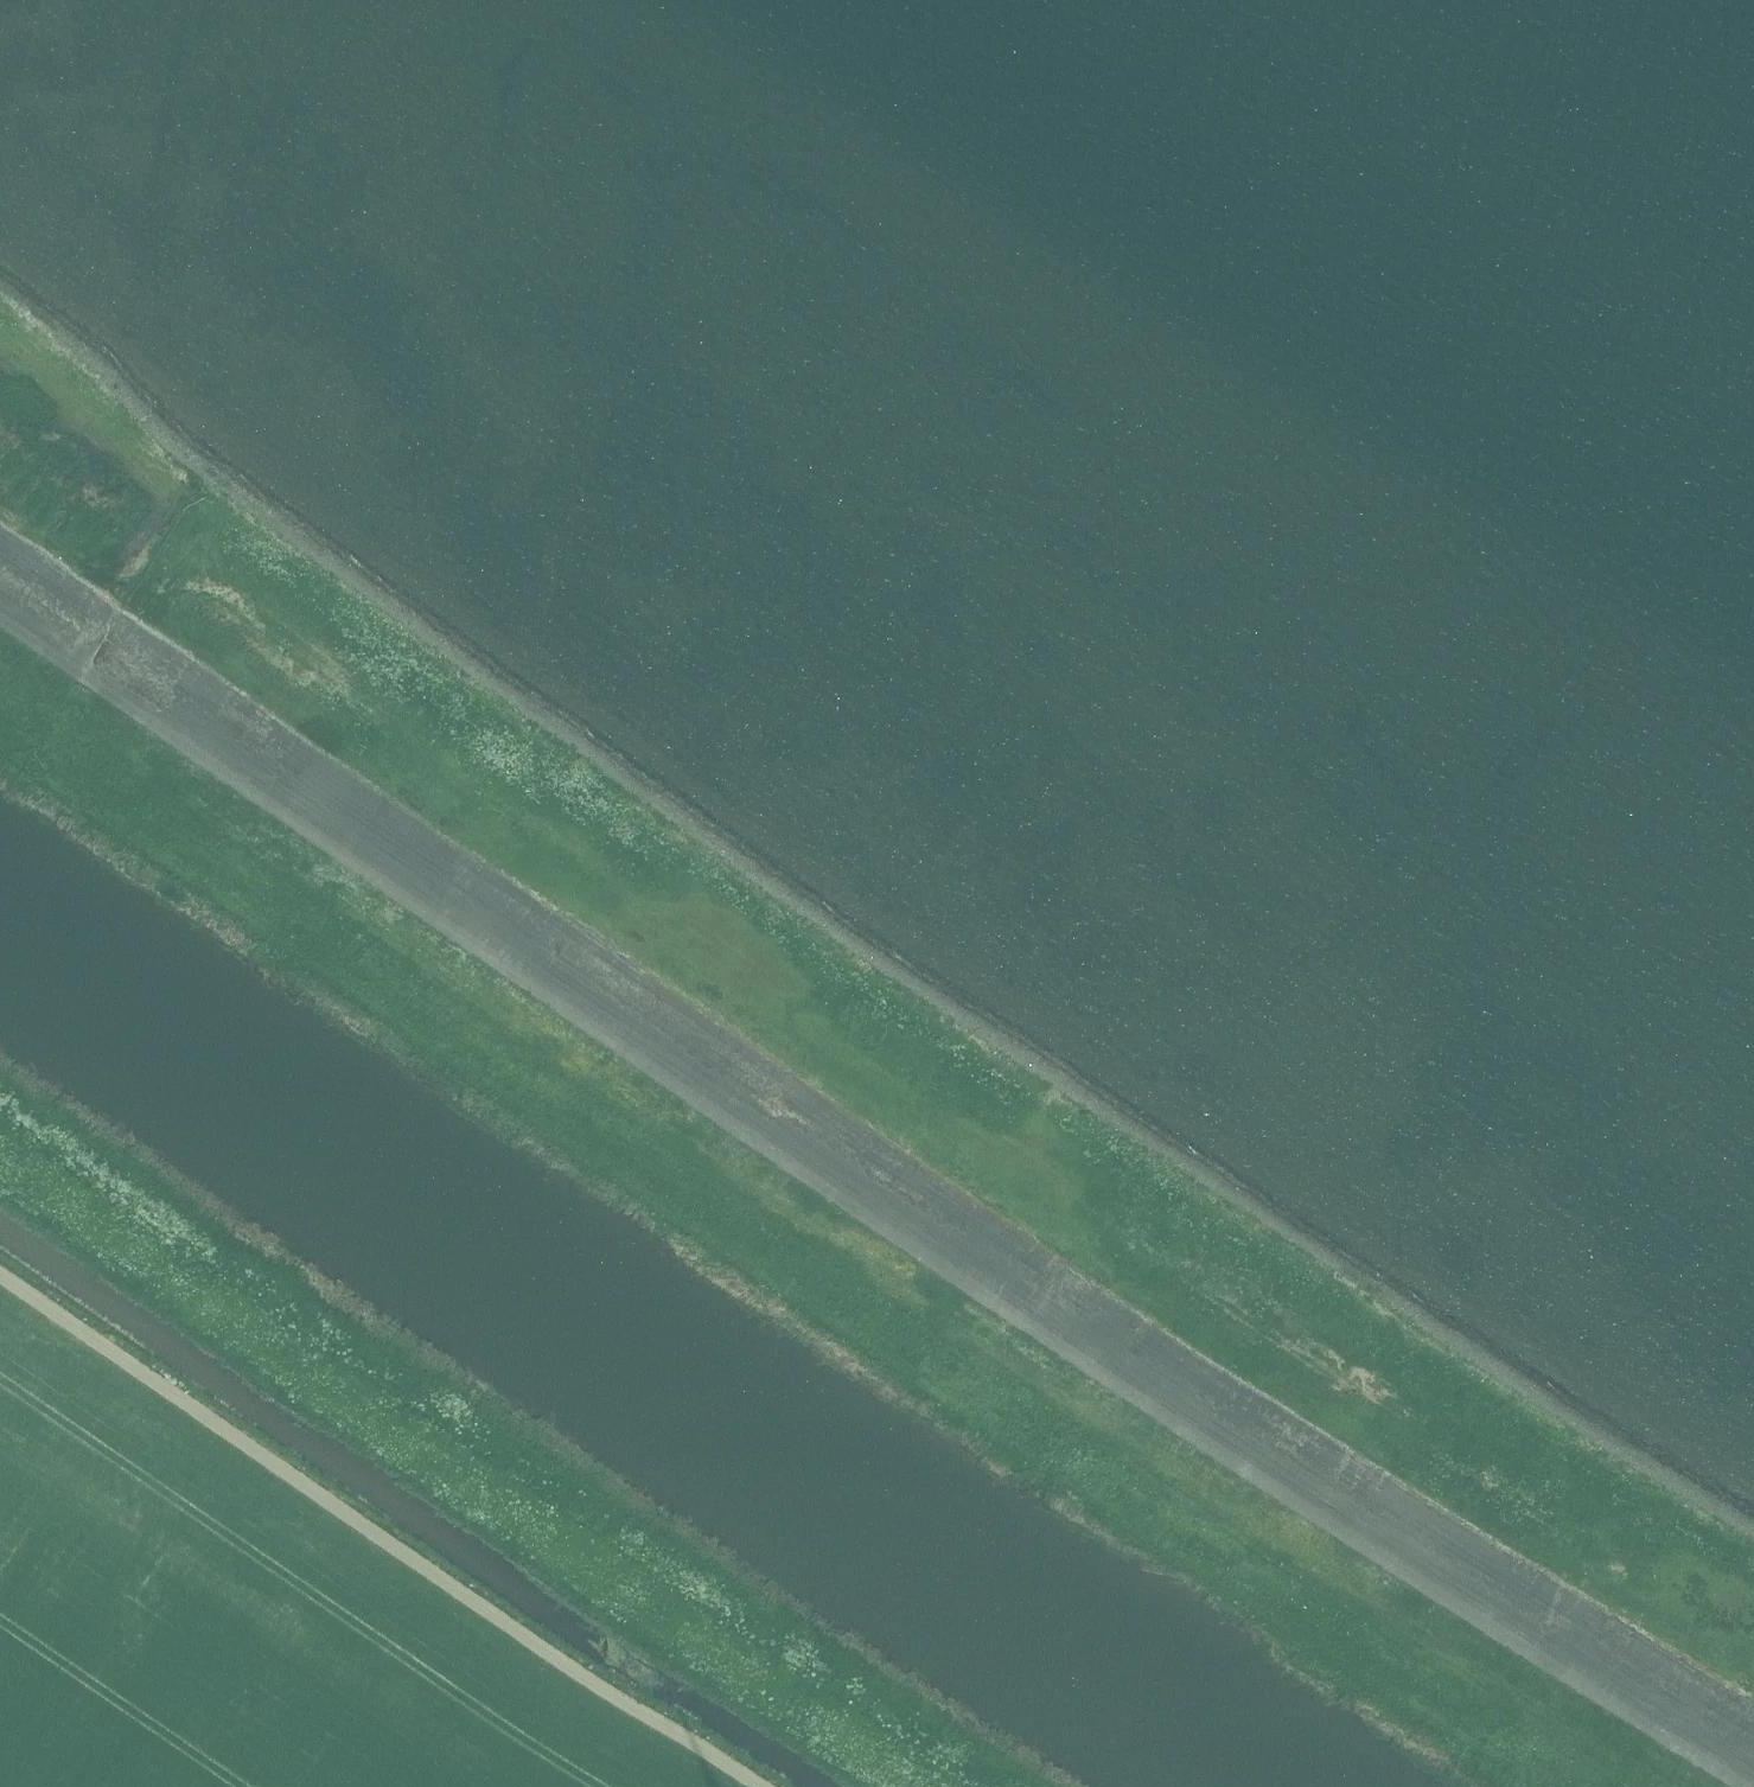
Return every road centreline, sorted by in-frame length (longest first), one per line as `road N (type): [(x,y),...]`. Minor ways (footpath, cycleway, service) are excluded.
road 1 (track): [(0,1120),(971,1786)]

